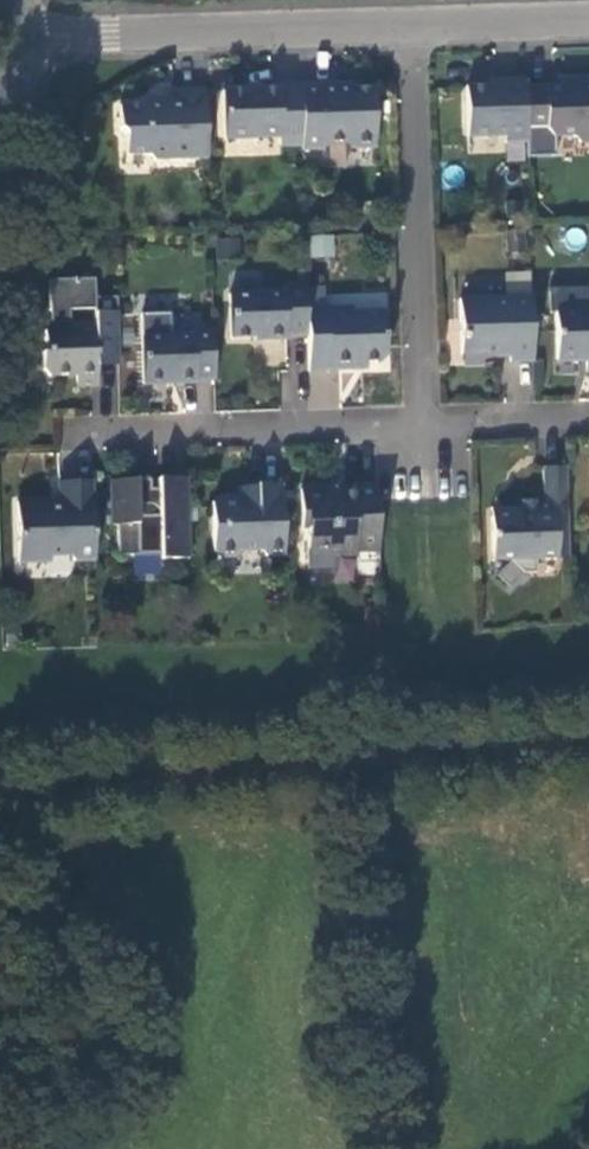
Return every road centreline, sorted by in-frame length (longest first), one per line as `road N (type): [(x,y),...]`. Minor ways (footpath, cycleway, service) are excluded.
road 1 (residential): [(407,28),(430,417)]
road 2 (residential): [(32,37),(407,28)]
road 3 (residential): [(72,431),(430,417)]
road 4 (residential): [(407,28),(588,20)]
road 5 (residential): [(430,417),(588,416)]

